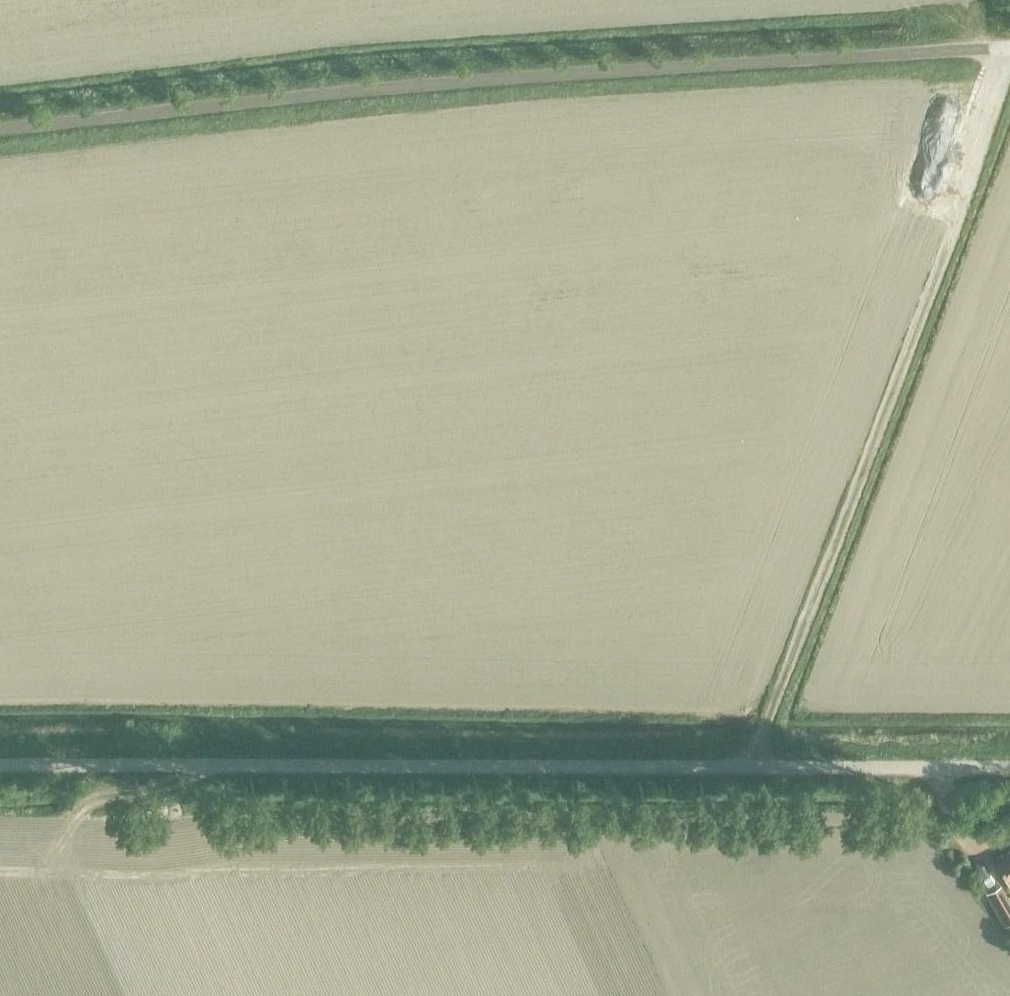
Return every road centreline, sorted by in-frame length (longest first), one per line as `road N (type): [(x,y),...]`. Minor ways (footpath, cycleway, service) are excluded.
road 1 (unclassified): [(1009,768),(0,766)]
road 2 (track): [(758,768),(1009,52)]

